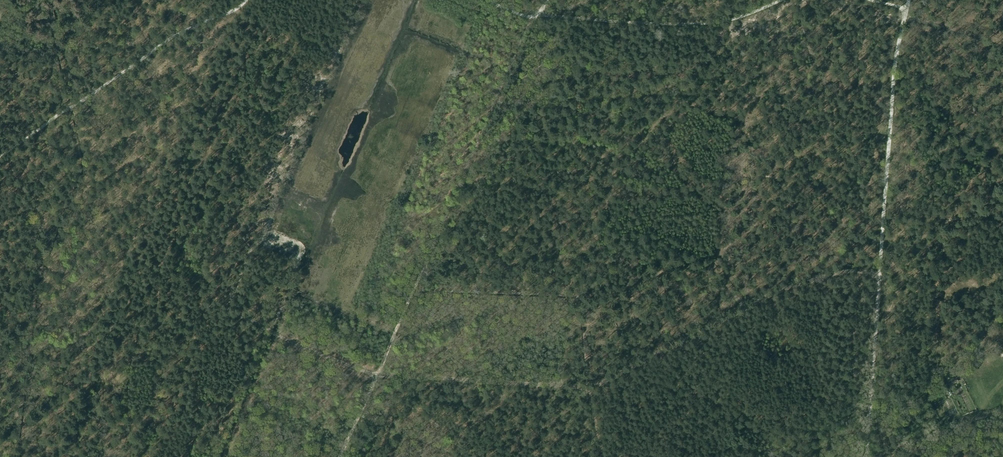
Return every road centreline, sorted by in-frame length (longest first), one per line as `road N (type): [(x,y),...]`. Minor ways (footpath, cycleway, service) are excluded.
road 1 (track): [(156,321),(159,278),(248,49),(272,36),(331,70)]
road 2 (track): [(589,389),(745,308)]
road 3 (track): [(589,389),(426,378)]
road 4 (track): [(745,308),(829,272),(880,272)]
road 5 (track): [(1002,411),(875,456)]

